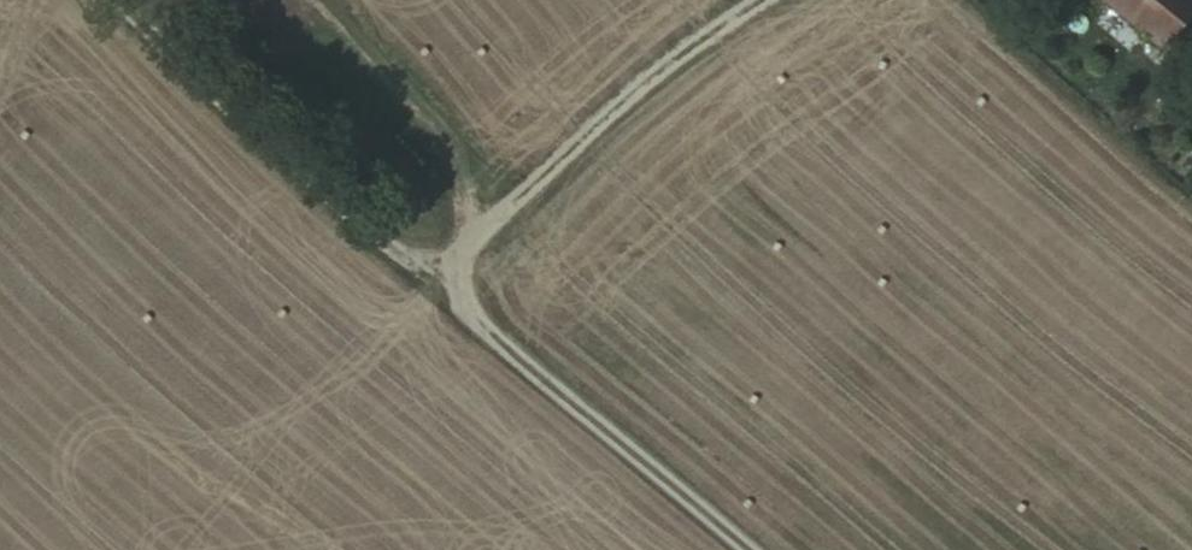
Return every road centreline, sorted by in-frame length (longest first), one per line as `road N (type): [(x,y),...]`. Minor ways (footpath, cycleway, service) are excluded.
road 1 (track): [(760,0),(668,60),(480,241),(435,274)]
road 2 (track): [(741,549),(514,363),(453,307),(435,274)]
road 3 (track): [(129,0),(435,274)]

